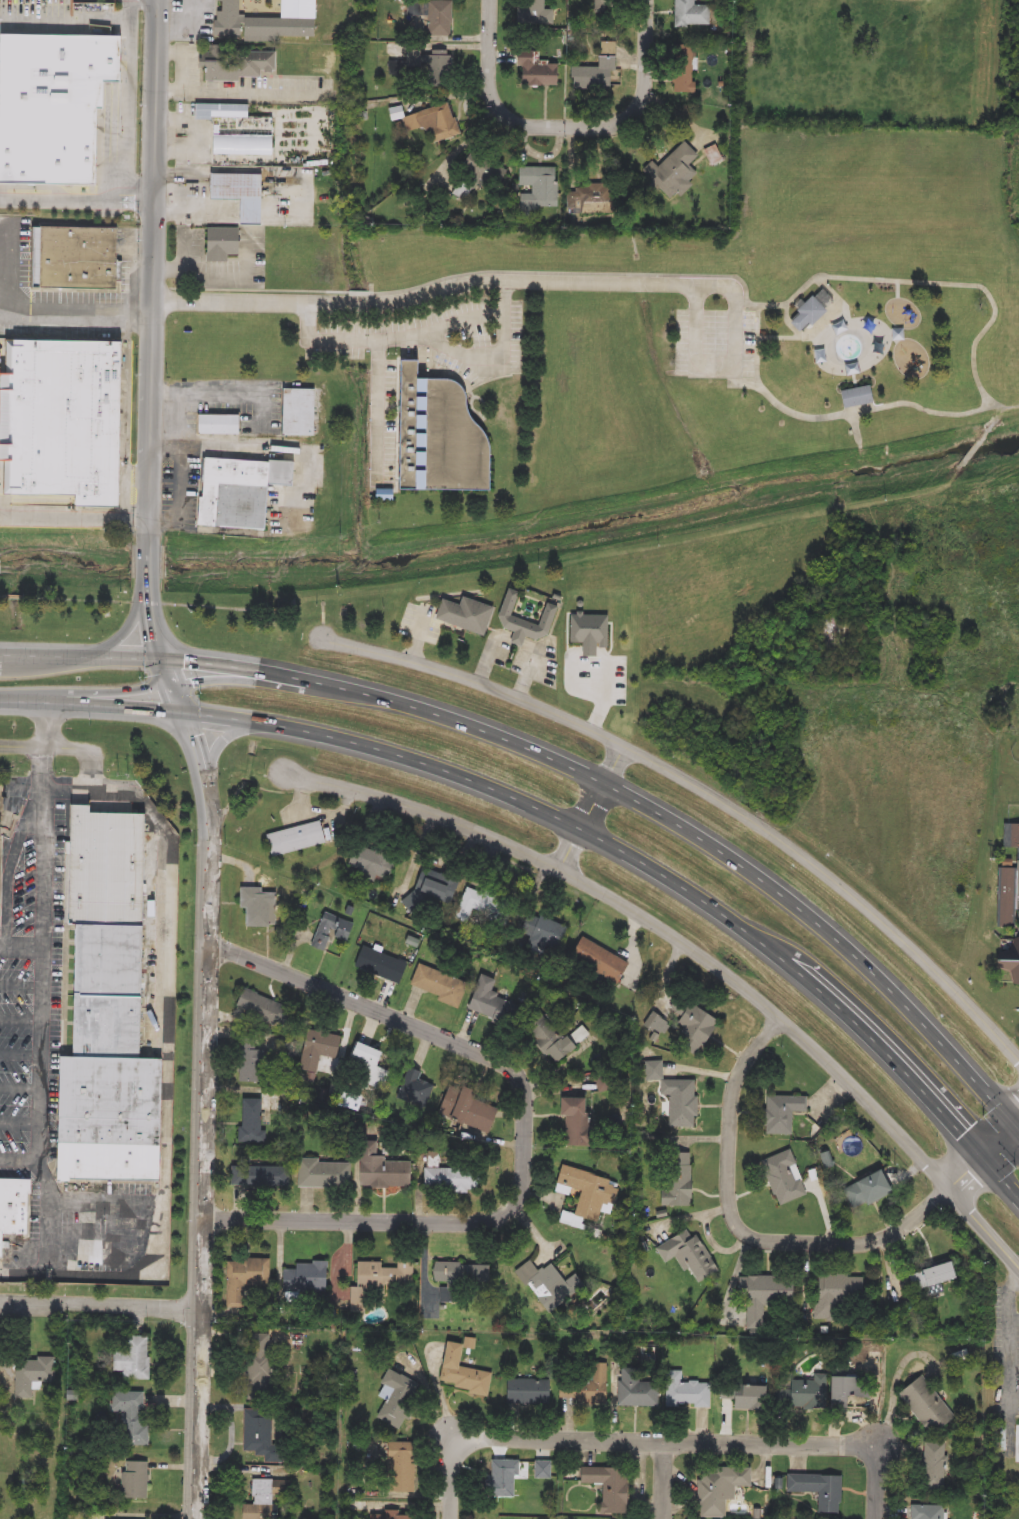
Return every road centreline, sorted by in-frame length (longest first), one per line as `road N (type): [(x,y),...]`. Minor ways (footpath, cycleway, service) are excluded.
road 1 (trunk): [(0,700),(194,708),(291,725),(375,745),(538,805),(730,917),(805,972),(1018,1191)]
road 2 (trunk): [(1018,1126),(909,1001),(795,901),(698,831),(607,781),(436,709),(352,686),(186,658),(0,652)]
road 3 (tertiary): [(197,1518),(211,828),(151,587)]
road 4 (residential): [(1018,1054),(904,933),(774,825),(566,715),(320,633)]
road 5 (residential): [(952,1189),(815,1042),(670,934),(544,861),(362,791),(287,775)]
road 6 (residential): [(203,1217),(501,1218),(518,1199),(526,1158),(526,1101),(515,1069),(208,937)]
road 7 (residential): [(155,295),(370,301),(491,275),(551,274),(730,282),(738,302)]
road 8 (tertiary): [(151,540),(160,0)]
road 9 (residential): [(784,1015),(746,1063),(735,1093),(731,1192),(746,1227),(768,1238),(876,1237),(952,1189)]
road 10 (residential): [(501,1441),(844,1444),(858,1446),(876,1465)]
road 11 (residential): [(648,0),(646,92),(628,120),(614,125),(531,125),(508,112),(492,86),(490,0)]
road 12 (residential): [(201,1309),(0,1303)]
road 13 (residential): [(628,743),(560,870)]

